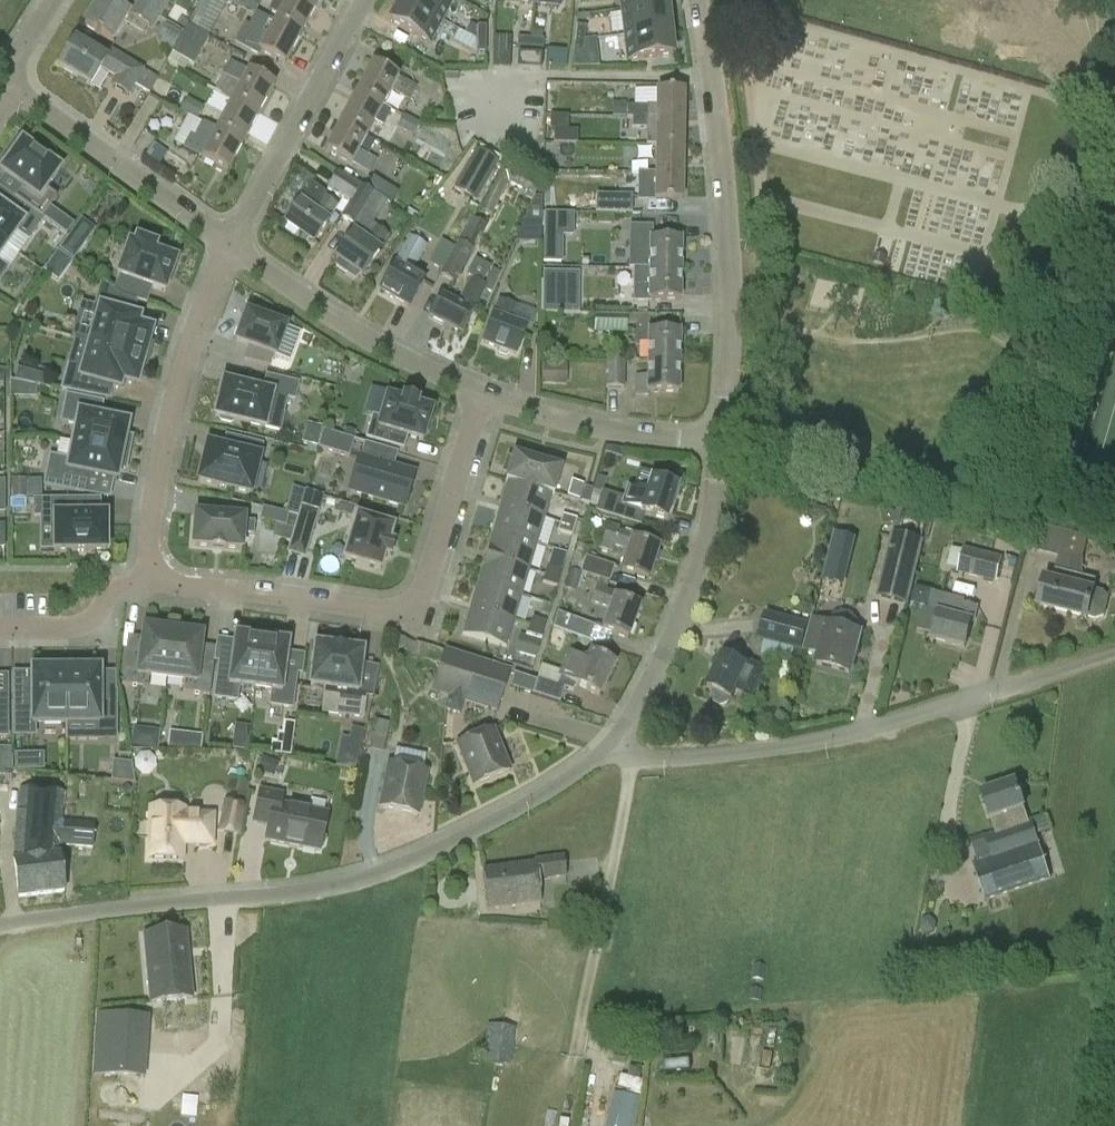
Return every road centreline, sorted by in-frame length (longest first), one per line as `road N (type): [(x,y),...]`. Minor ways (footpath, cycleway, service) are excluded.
road 1 (residential): [(0,924),(349,875),(557,786),(611,743)]
road 2 (residential): [(611,743),(647,758),(818,741),(1114,660)]
road 3 (residential): [(482,396),(411,610),(165,584),(150,569)]
road 4 (residential): [(723,442),(728,239),(702,0)]
road 5 (residential): [(150,569),(150,518),(174,399),(231,246)]
road 6 (residential): [(611,743),(640,703),(674,616),(715,493),(723,442)]
road 7 (residential): [(482,396),(361,336),(231,246)]
road 8 (residential): [(231,246),(366,0)]
road 9 (residential): [(231,246),(13,86)]
road 10 (residential): [(723,442),(606,428),(482,396)]
road 11 (residential): [(150,569),(113,588),(93,619),(0,627)]

